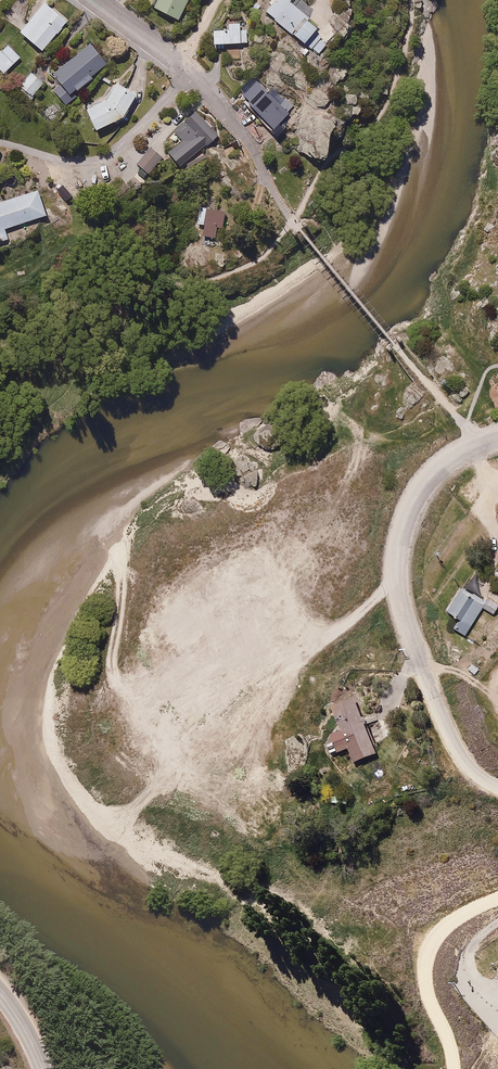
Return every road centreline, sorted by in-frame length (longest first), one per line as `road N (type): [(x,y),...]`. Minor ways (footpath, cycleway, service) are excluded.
road 1 (unclassified): [(396,578),(325,640),(192,713),(126,720),(61,709)]
road 2 (residential): [(94,0),(210,94),(266,178)]
road 3 (unclassified): [(396,578),(448,738),(470,770),(497,789)]
road 4 (unclassified): [(497,898),(451,922),(426,956),(427,991),(453,1068)]
road 5 (unclassified): [(497,437),(446,462),(418,490),(402,528),(396,578)]

